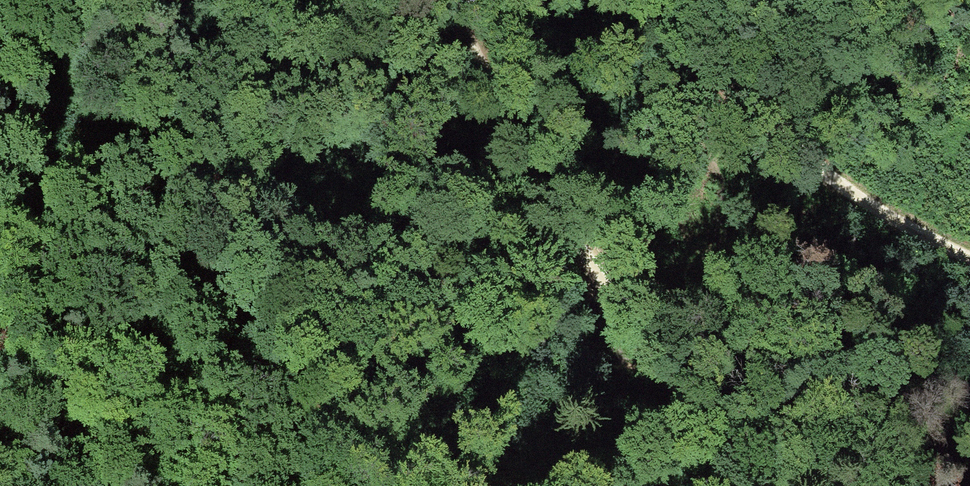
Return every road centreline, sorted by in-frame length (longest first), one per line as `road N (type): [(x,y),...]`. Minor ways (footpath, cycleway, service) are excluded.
road 1 (track): [(749,485),(605,284),(503,120),(445,0)]
road 2 (track): [(0,60),(171,187),(363,485)]
road 3 (track): [(693,0),(755,106),(914,237),(969,265)]
road 4 (track): [(0,368),(157,485)]

